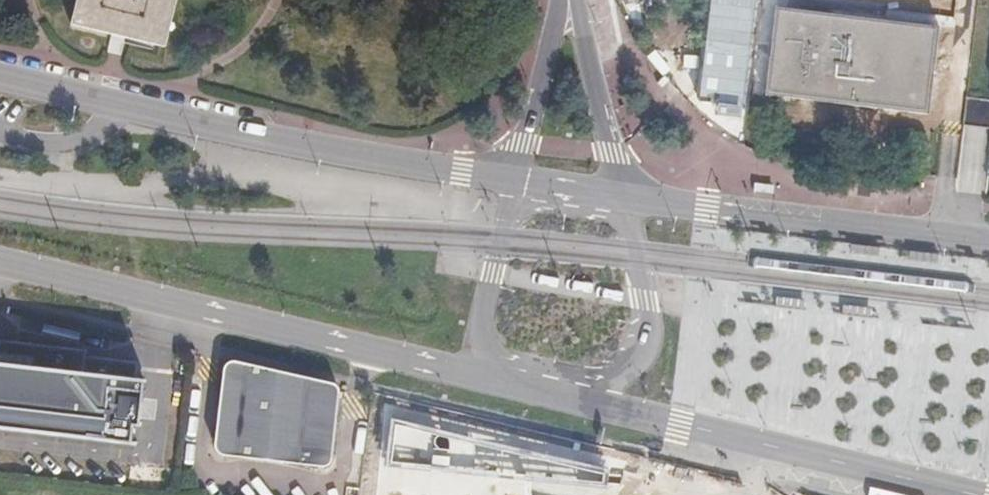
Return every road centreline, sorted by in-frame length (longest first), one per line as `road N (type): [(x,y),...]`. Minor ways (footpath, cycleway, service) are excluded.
road 1 (secondary): [(517,178),(343,153),(0,77)]
road 2 (secondary): [(0,261),(471,372)]
road 3 (secondary): [(550,390),(988,494)]
road 4 (secondary): [(988,242),(625,198)]
road 5 (tertiary): [(550,390),(625,373),(646,356),(651,317),(625,198)]
road 6 (tertiary): [(625,198),(577,0)]
road 7 (tertiary): [(517,178),(471,372)]
road 8 (tertiary): [(558,0),(517,178)]

